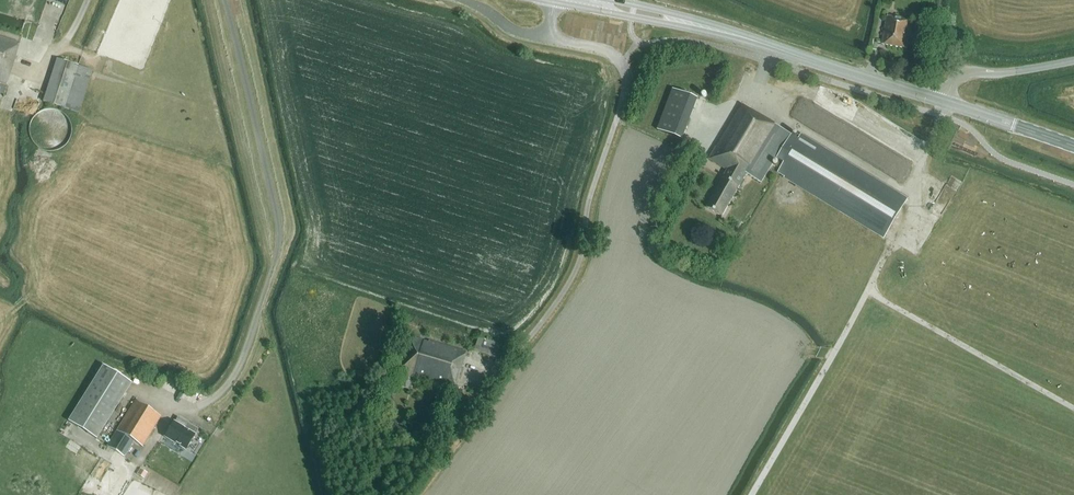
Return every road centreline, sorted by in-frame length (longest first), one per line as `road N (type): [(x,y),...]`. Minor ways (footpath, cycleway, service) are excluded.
road 1 (unclassified): [(199,407),(234,376),(281,247),(225,0)]
road 2 (track): [(751,494),(915,206)]
road 3 (track): [(1073,408),(868,291)]
road 4 (primary): [(945,102),(757,41)]
road 5 (primary): [(597,10),(757,41)]
road 6 (primary): [(757,41),(613,0)]
road 7 (unclassified): [(945,102),(965,72),(1073,60)]
road 8 (primary): [(1073,146),(945,102)]

